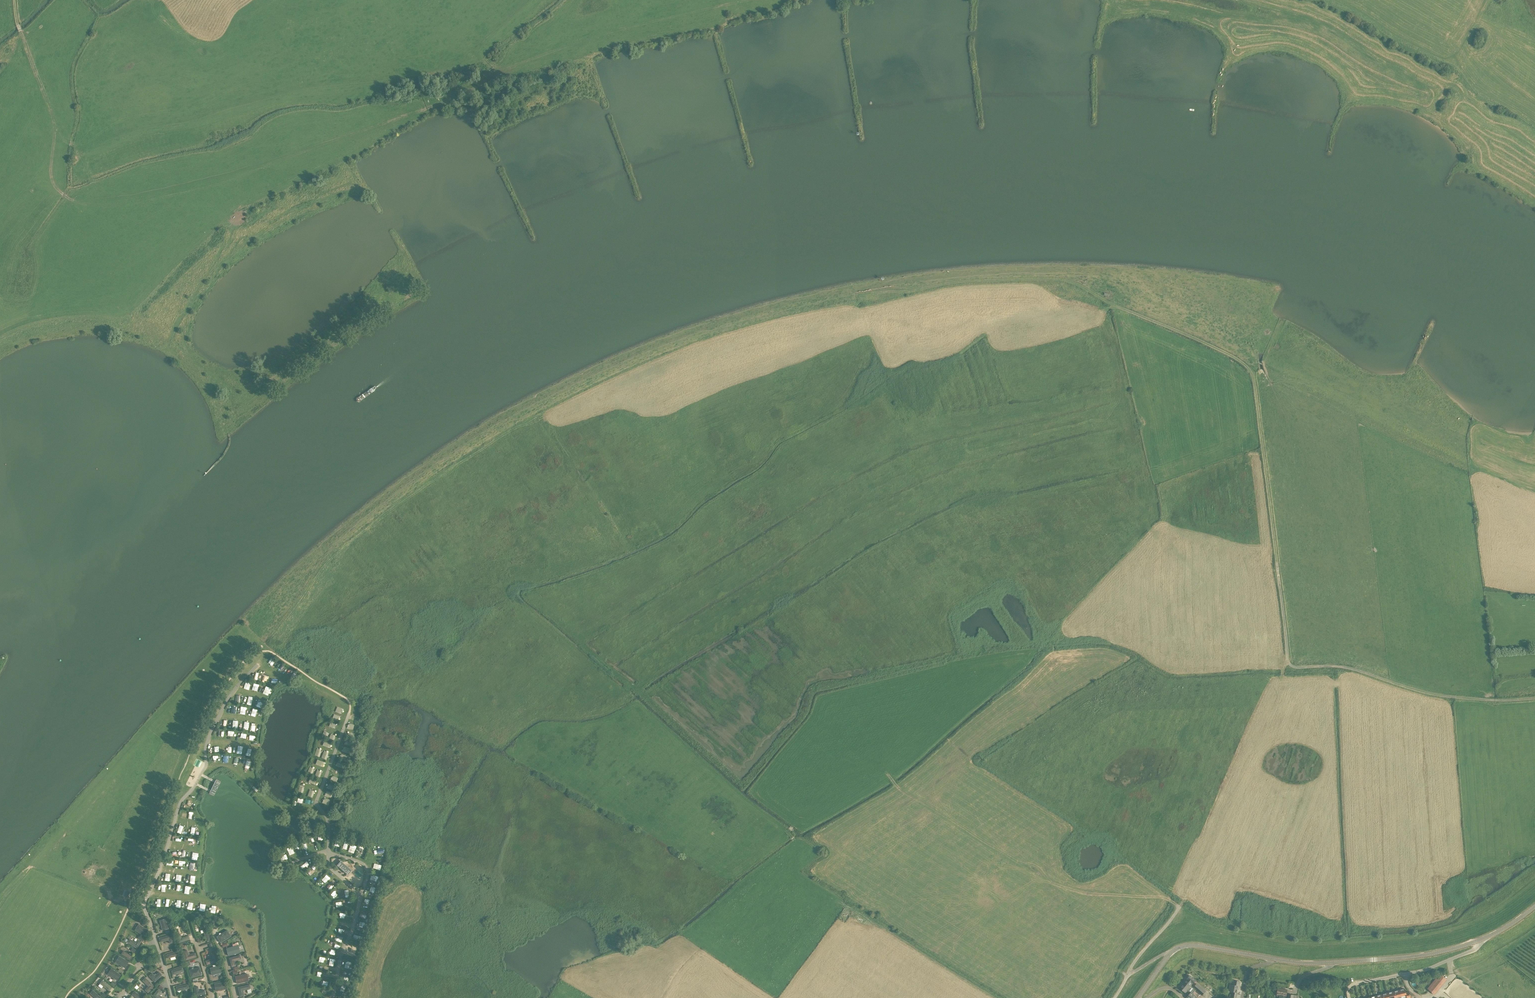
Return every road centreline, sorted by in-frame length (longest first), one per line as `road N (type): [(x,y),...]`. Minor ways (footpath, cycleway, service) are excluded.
road 1 (track): [(855,306),(878,292),(1062,279),(1235,358),(1254,378),(1279,575)]
road 2 (unclassified): [(1139,997),(1171,951),(1190,944),(1306,963),(1430,954),(1481,939)]
road 3 (track): [(1289,668),(1187,899),(1128,973)]
road 4 (track): [(1534,698),(1487,701),(1419,692),(1337,666),(1289,668),(1279,575)]
road 5 (track): [(890,777),(980,840),(1075,891),(1162,899),(1179,908)]
road 6 (track): [(789,834),(800,875),(995,997)]
road 7 (track): [(70,143),(58,135),(17,24)]
road 8 (track): [(205,766),(232,766),(277,807),(321,808)]

